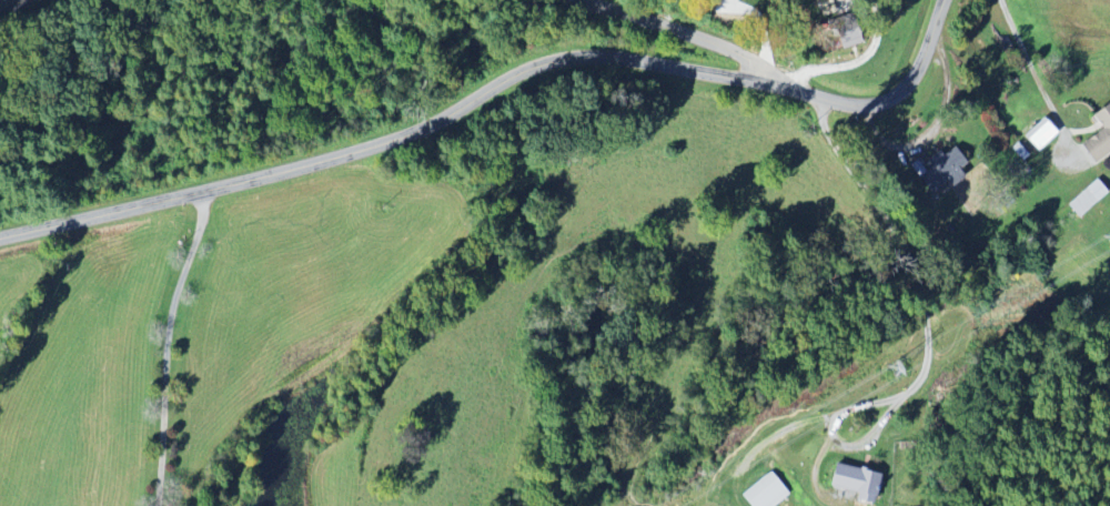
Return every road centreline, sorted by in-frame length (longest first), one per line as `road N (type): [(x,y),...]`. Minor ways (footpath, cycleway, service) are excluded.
road 1 (residential): [(0,238),(401,146),(579,70),(790,75),(840,103),(884,103),(921,62),(944,0)]
road 2 (residential): [(790,75),(624,22),(584,0)]

